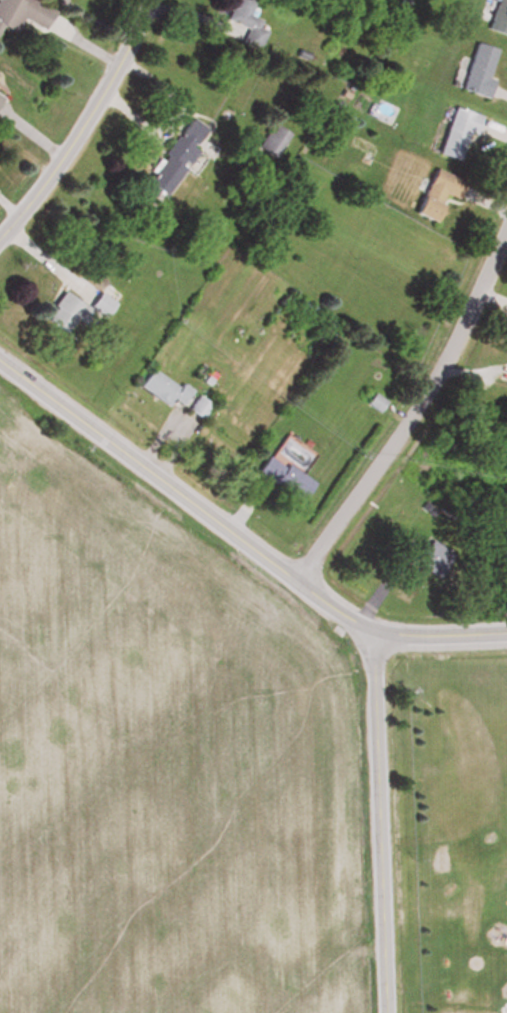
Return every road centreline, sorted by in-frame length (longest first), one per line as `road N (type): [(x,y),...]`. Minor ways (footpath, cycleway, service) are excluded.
road 1 (residential): [(0,361),(368,628),(506,631)]
road 2 (residential): [(506,226),(422,391),(292,576)]
road 3 (residential): [(383,1012),(368,628)]
road 4 (residential): [(146,0),(87,111),(0,228)]

